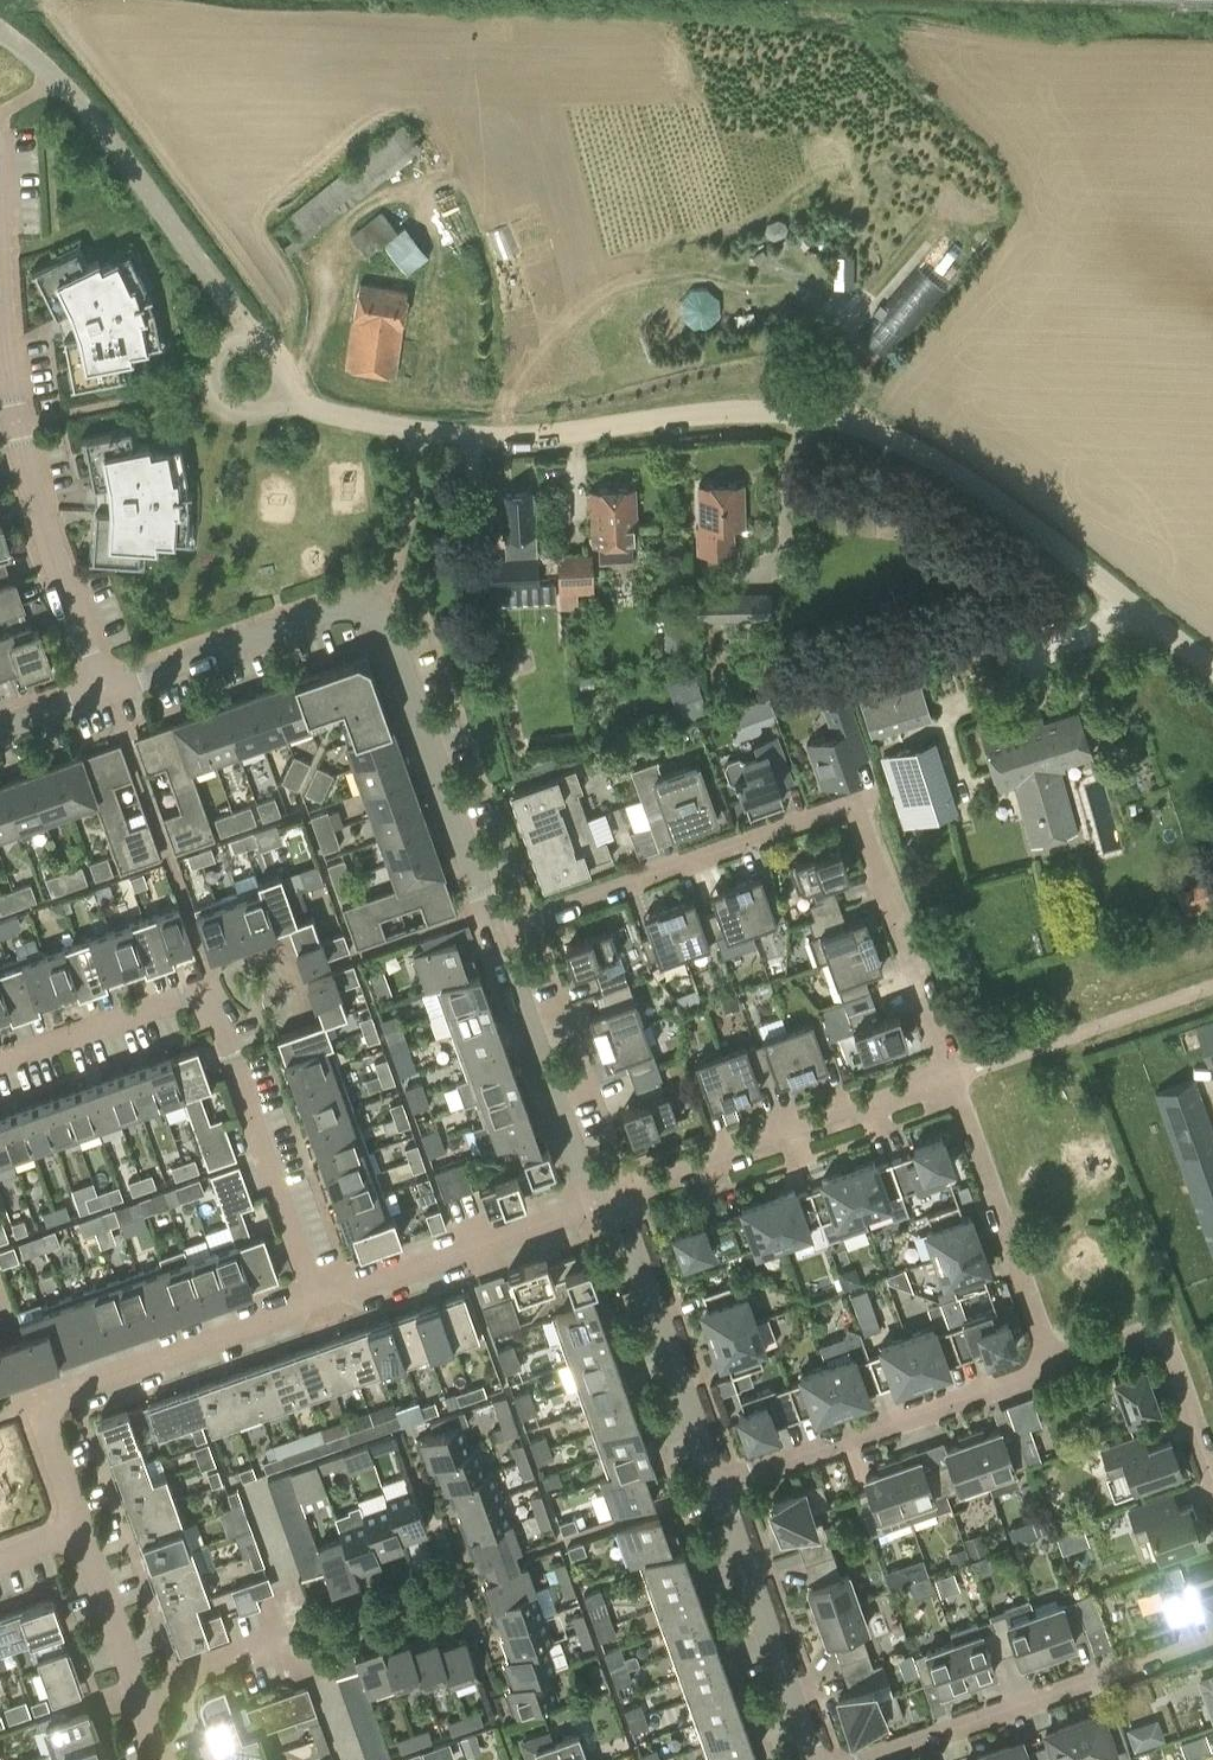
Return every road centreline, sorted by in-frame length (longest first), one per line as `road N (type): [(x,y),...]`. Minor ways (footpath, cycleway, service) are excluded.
road 1 (unclassified): [(1212,670),(1028,523),(874,431),(761,411),(473,438),(316,410)]
road 2 (residential): [(951,1080),(853,806),(494,931)]
road 3 (tertiary): [(494,931),(378,615),(352,604),(102,693)]
road 4 (residential): [(0,1062),(184,998),(212,998),(317,1302)]
road 5 (residential): [(80,1531),(35,1402),(317,1302)]
road 6 (tertiary): [(0,280),(20,447),(102,693)]
road 7 (residential): [(861,1759),(1212,1636)]
road 8 (residential): [(603,1204),(951,1080)]
road 9 (residential): [(718,1486),(1053,1368)]
road 10 (tertiary): [(718,1486),(624,1225),(603,1204)]
road 11 (residential): [(1053,1368),(951,1080)]
road 12 (residential): [(317,1302),(603,1204)]
road 13 (tertiary): [(603,1204),(581,1183),(494,931)]
road 14 (tertiary): [(815,1759),(718,1486)]
road 15 (residential): [(1212,1482),(1157,1331),(1053,1368)]
road 16 (unclassified): [(290,378),(282,354),(250,336),(225,343),(209,364),(208,390),(223,411),(248,420),(273,412)]
road 17 (residential): [(244,1484),(286,1599),(272,1624),(278,1643)]
road 18 (residential): [(138,1691),(80,1531)]
road 19 (residential): [(278,1643),(138,1691)]
road 20 (residential): [(278,1643),(285,1661),(313,1672),(344,1759)]

